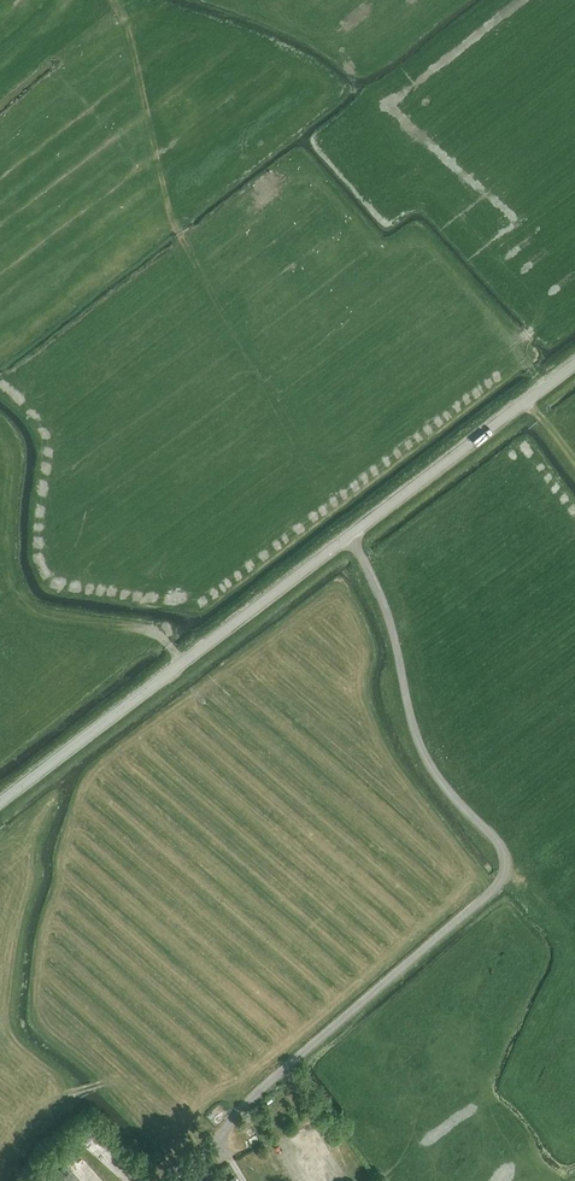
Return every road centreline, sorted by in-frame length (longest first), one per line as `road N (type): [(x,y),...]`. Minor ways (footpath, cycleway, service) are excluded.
road 1 (tertiary): [(0,801),(574,363)]

